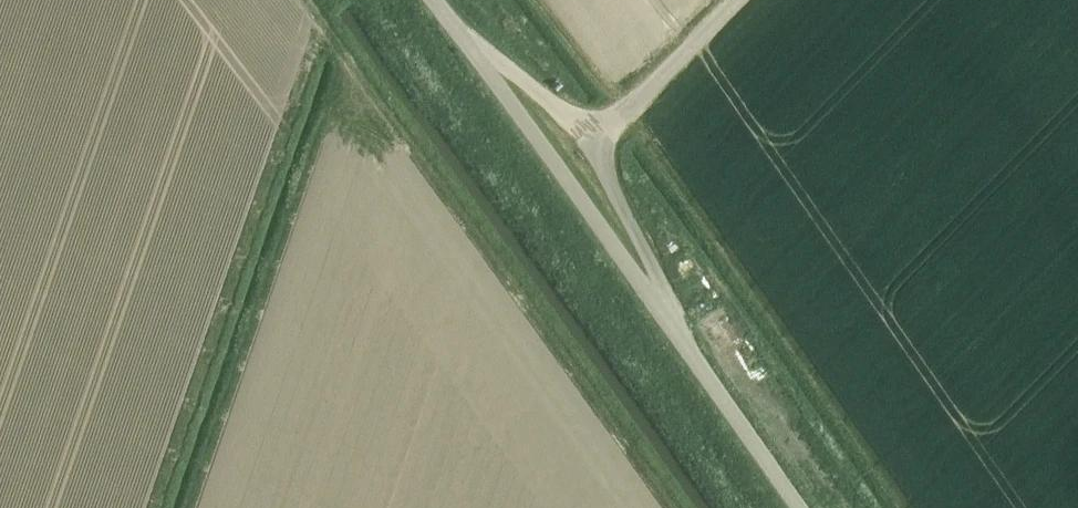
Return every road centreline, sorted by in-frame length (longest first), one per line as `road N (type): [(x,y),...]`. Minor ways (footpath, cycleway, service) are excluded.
road 1 (unclassified): [(678,336),(457,30)]
road 2 (unclassified): [(678,336),(593,141)]
road 3 (unclassified): [(799,507),(678,336)]
road 4 (unclassified): [(593,141),(733,0)]
road 5 (unclassified): [(593,141),(457,30)]

